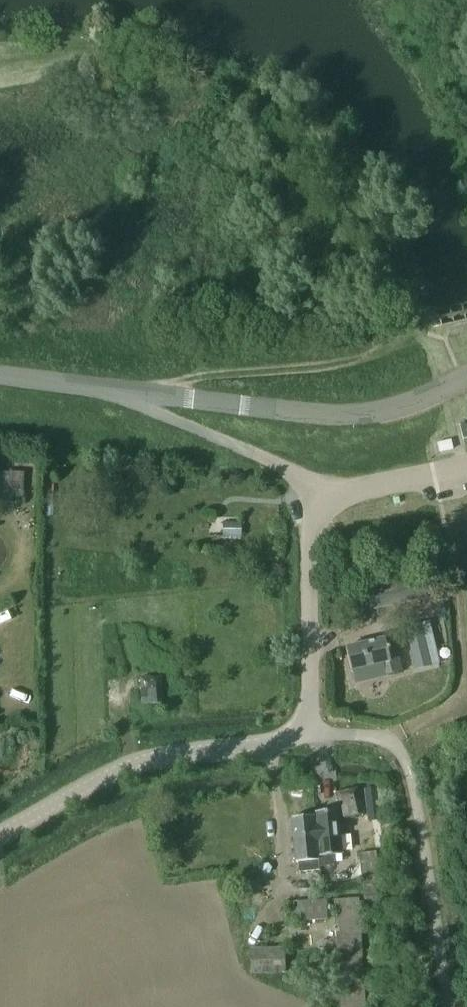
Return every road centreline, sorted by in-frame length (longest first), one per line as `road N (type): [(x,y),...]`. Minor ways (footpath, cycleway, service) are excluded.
road 1 (unclassified): [(0,837),(114,774),(311,733),(309,494)]
road 2 (tertiary): [(133,395),(372,421),(466,378)]
road 3 (track): [(426,315),(358,355),(292,370),(191,373),(156,396)]
road 4 (track): [(390,741),(411,772),(449,1006)]
road 5 (unclassified): [(309,494),(133,395)]
road 6 (unclassified): [(309,494),(466,459)]
road 7 (tertiary): [(133,395),(0,374)]

